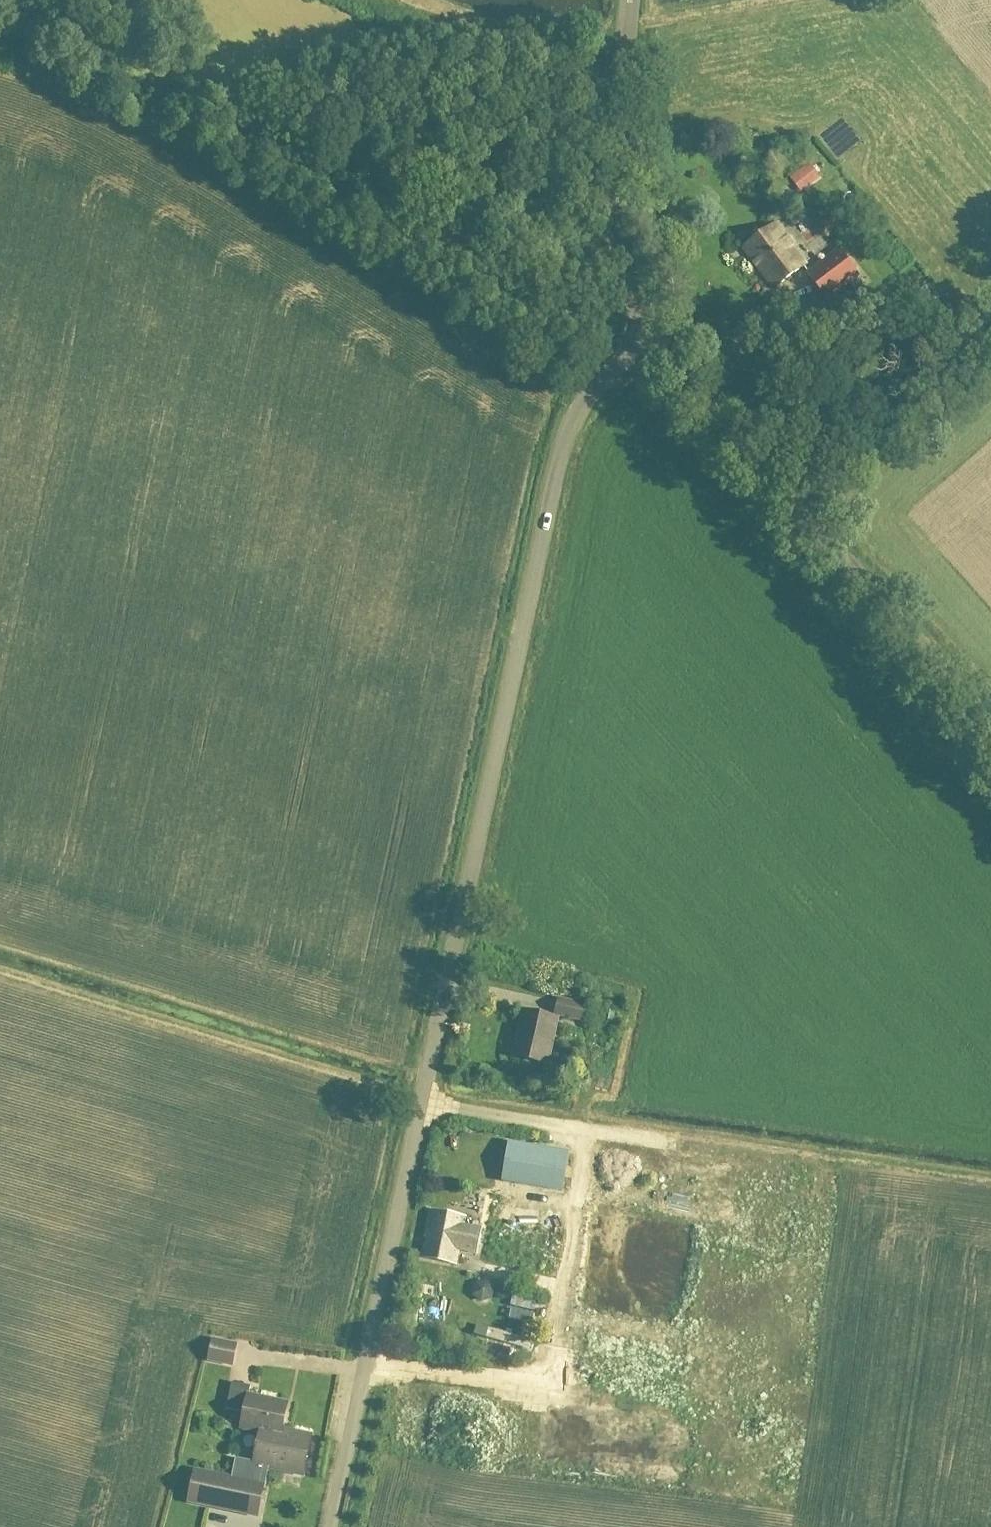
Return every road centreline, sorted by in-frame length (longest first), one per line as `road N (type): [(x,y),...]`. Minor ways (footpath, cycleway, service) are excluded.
road 1 (unclassified): [(331,1526),(569,434),(601,376),(655,339)]
road 2 (tertiary): [(990,727),(655,339)]
road 3 (tertiary): [(655,339),(622,270),(612,215),(630,0)]

